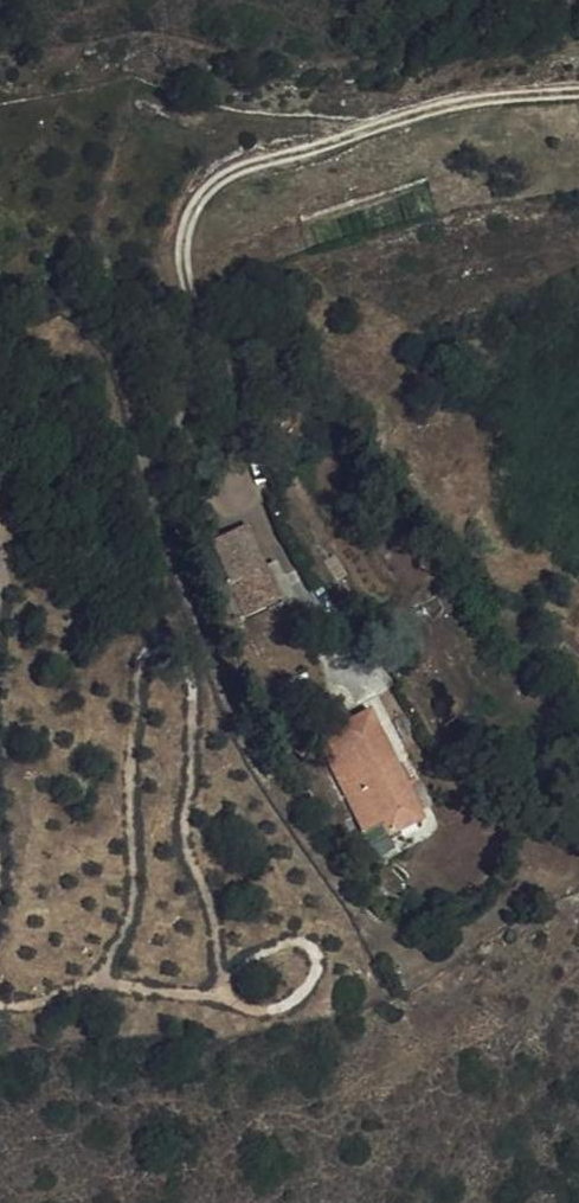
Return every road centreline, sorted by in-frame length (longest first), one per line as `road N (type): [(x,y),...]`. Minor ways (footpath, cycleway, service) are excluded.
road 1 (track): [(578,88),(410,110),(310,150),(235,165),(197,196),(182,240),(208,343)]
road 2 (track): [(0,1008),(36,1008),(101,985),(222,996)]

